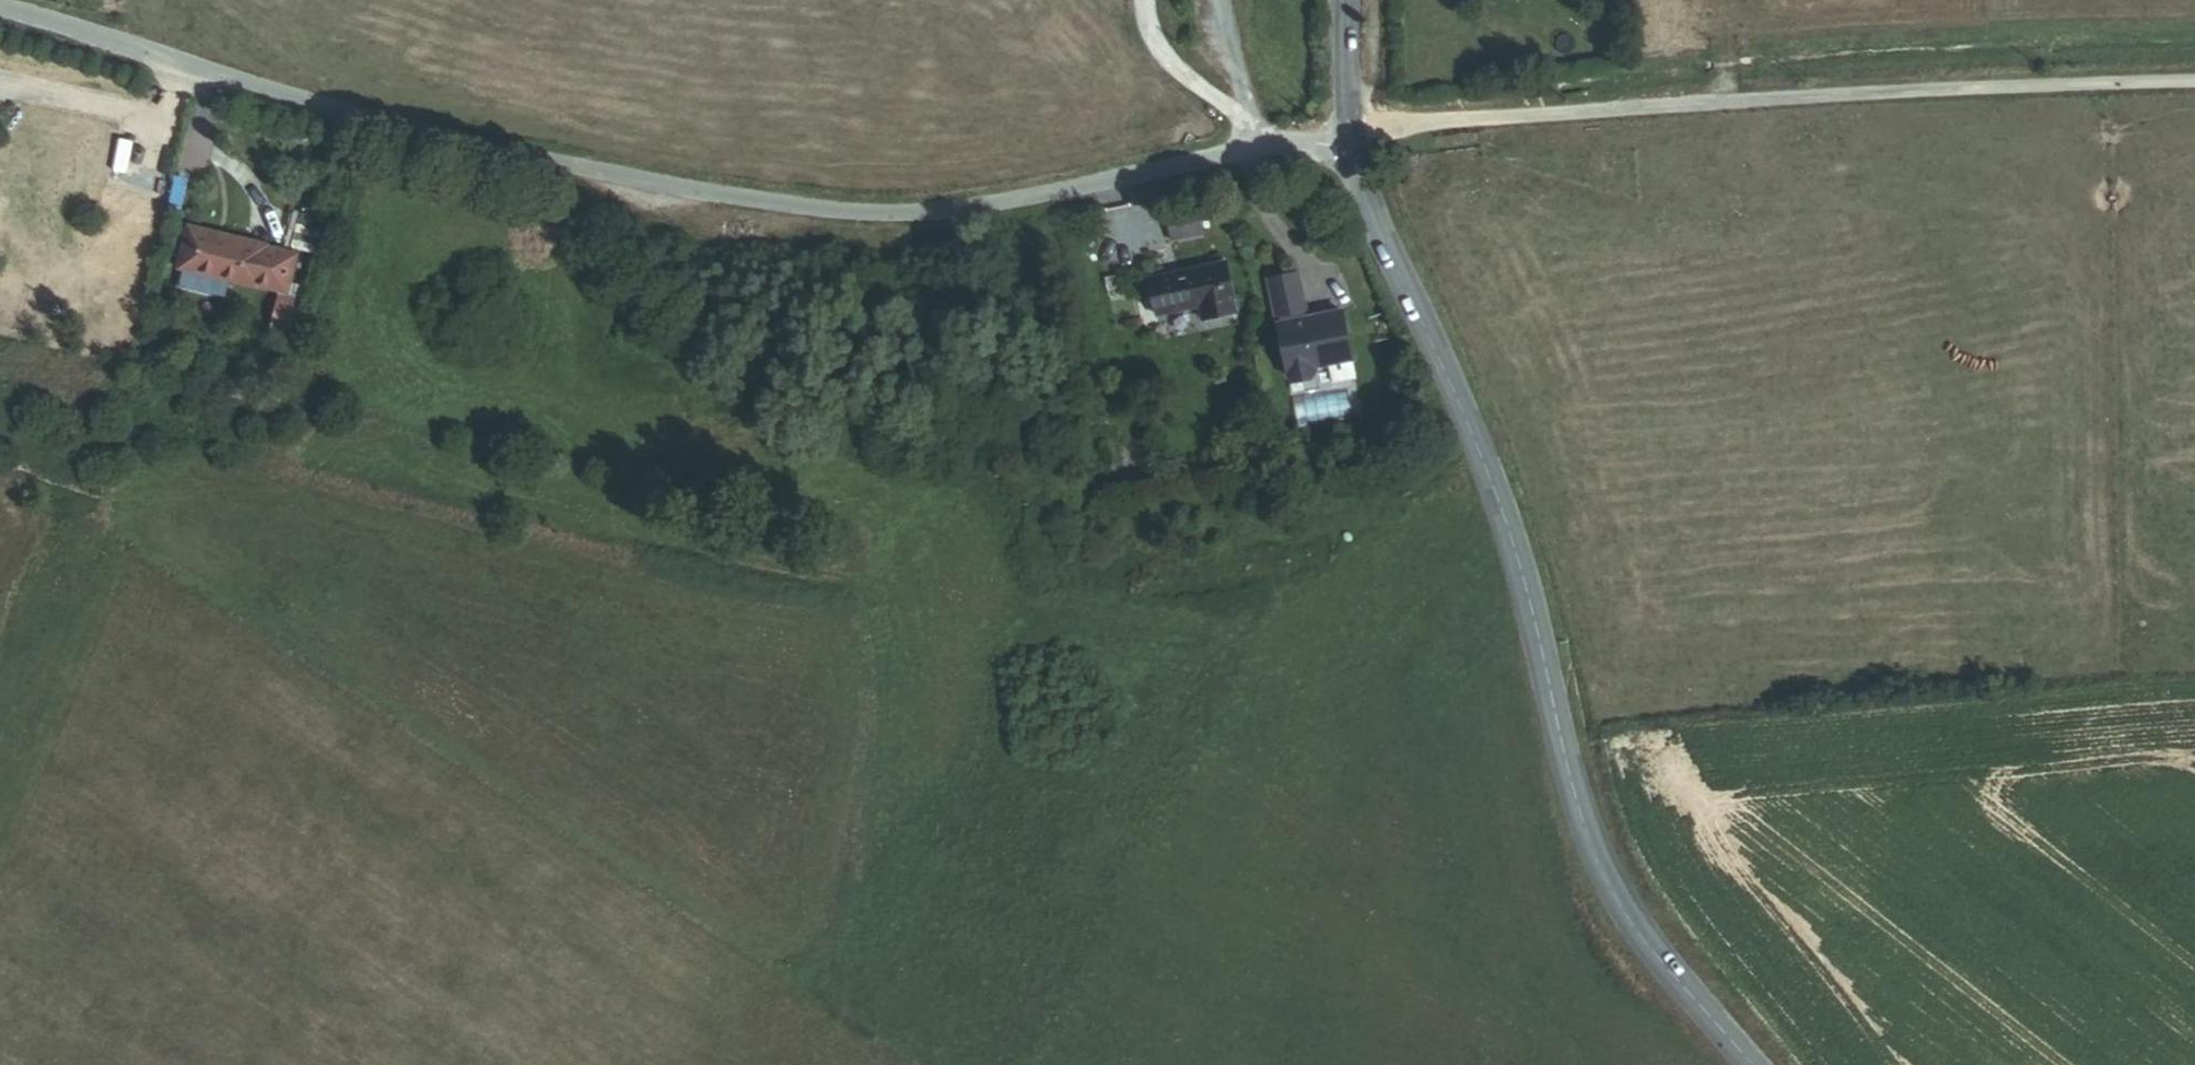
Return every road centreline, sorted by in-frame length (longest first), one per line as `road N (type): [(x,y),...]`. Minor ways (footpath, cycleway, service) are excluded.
road 1 (unclassified): [(1282,151),(1061,193),(835,210),(635,181),(296,99),(0,10)]
road 2 (tertiary): [(1348,137),(1510,540),(1588,836),(1633,924),(1744,1064)]
road 3 (unclassified): [(2194,86),(1435,125),(1348,137)]
road 4 (unclassified): [(1139,0),(1149,39),(1171,70),(1282,151)]
road 5 (tertiary): [(1349,0),(1348,137)]

